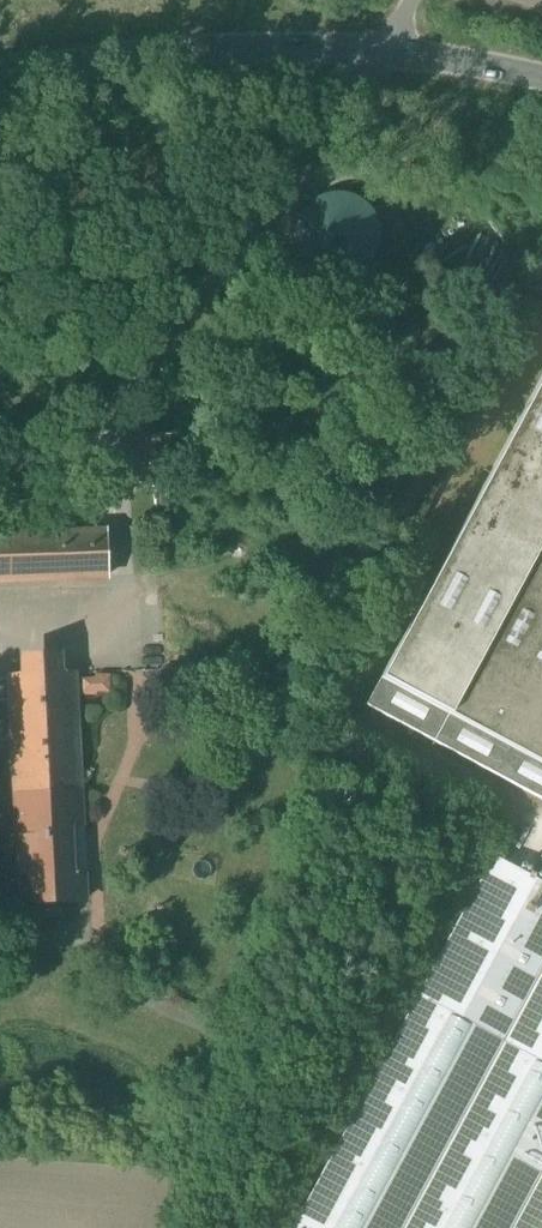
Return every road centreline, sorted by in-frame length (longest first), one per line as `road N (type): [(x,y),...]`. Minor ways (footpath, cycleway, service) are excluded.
road 1 (unclassified): [(0,82),(100,60),(229,51),(390,53),(541,71)]

